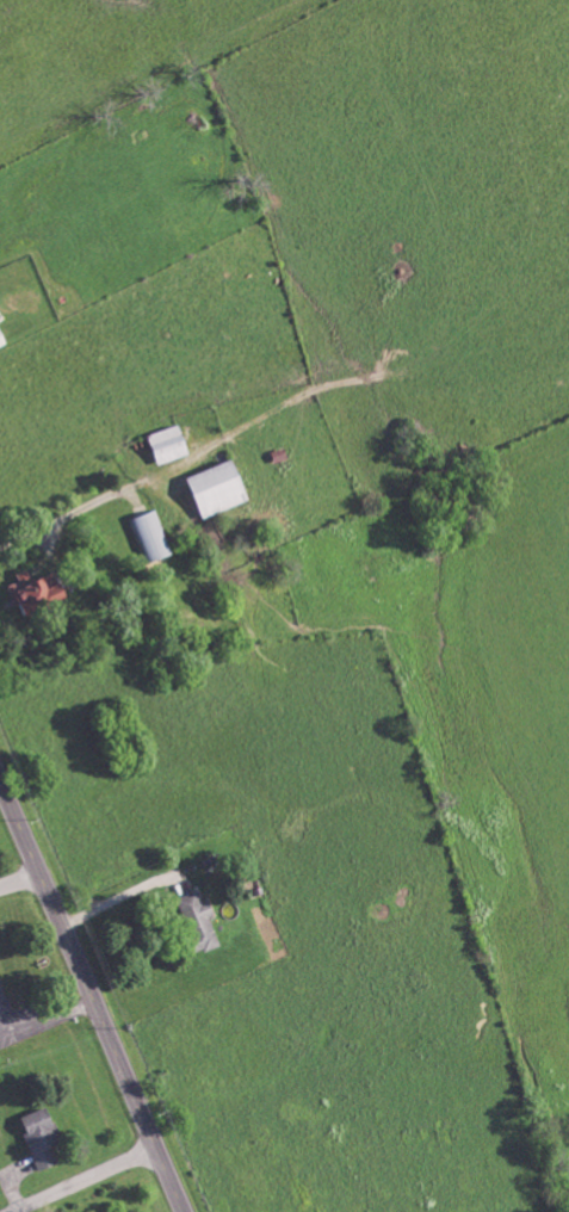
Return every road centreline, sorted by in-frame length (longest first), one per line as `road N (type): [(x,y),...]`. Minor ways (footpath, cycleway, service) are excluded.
road 1 (primary): [(183,1211),(0,781)]
road 2 (residential): [(157,1151),(10,1211)]

